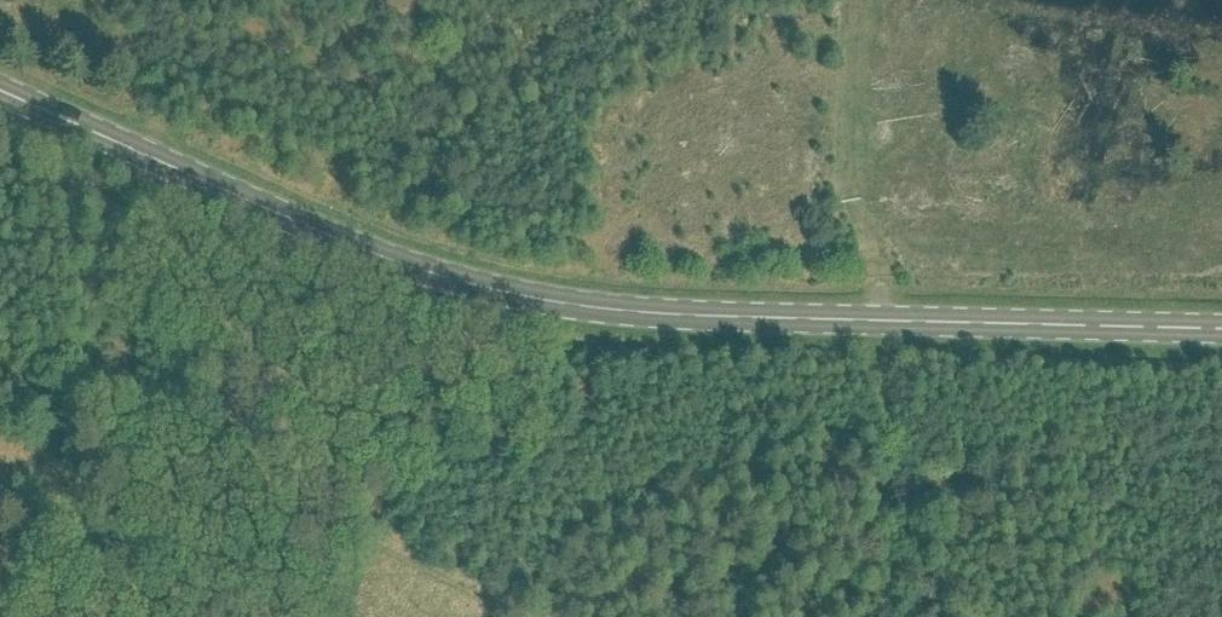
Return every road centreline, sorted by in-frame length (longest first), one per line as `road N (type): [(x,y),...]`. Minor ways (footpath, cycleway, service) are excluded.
road 1 (primary): [(1221,331),(666,316),(523,298),(365,252),(0,93)]
road 2 (track): [(159,163),(12,616)]
road 3 (track): [(879,322),(875,265),(848,181),(851,0)]

